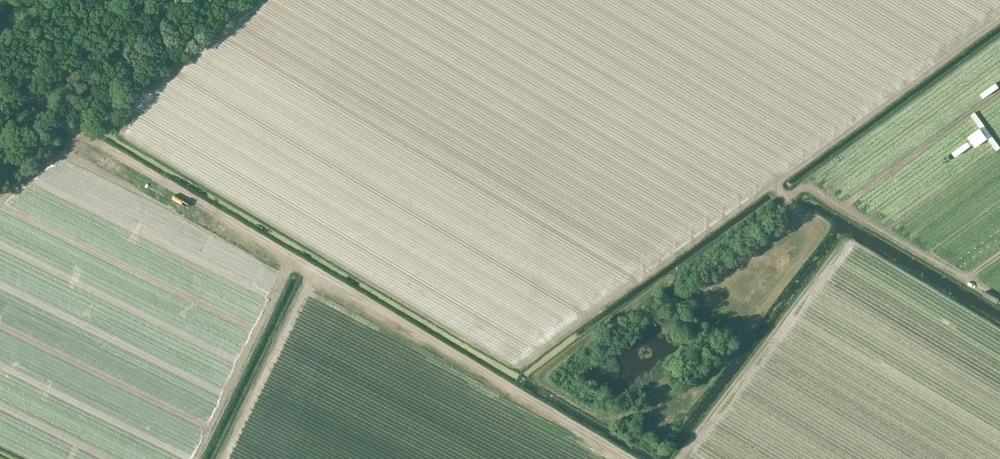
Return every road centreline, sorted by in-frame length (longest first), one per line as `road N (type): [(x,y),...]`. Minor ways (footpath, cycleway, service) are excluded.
road 1 (track): [(628,458),(105,146),(76,137),(29,90)]
road 2 (track): [(668,395),(686,399),(742,337),(731,313),(793,226),(784,178),(999,20)]
road 3 (unclassified): [(0,114),(148,0)]
road 4 (track): [(544,382),(596,412),(659,409),(686,399)]

